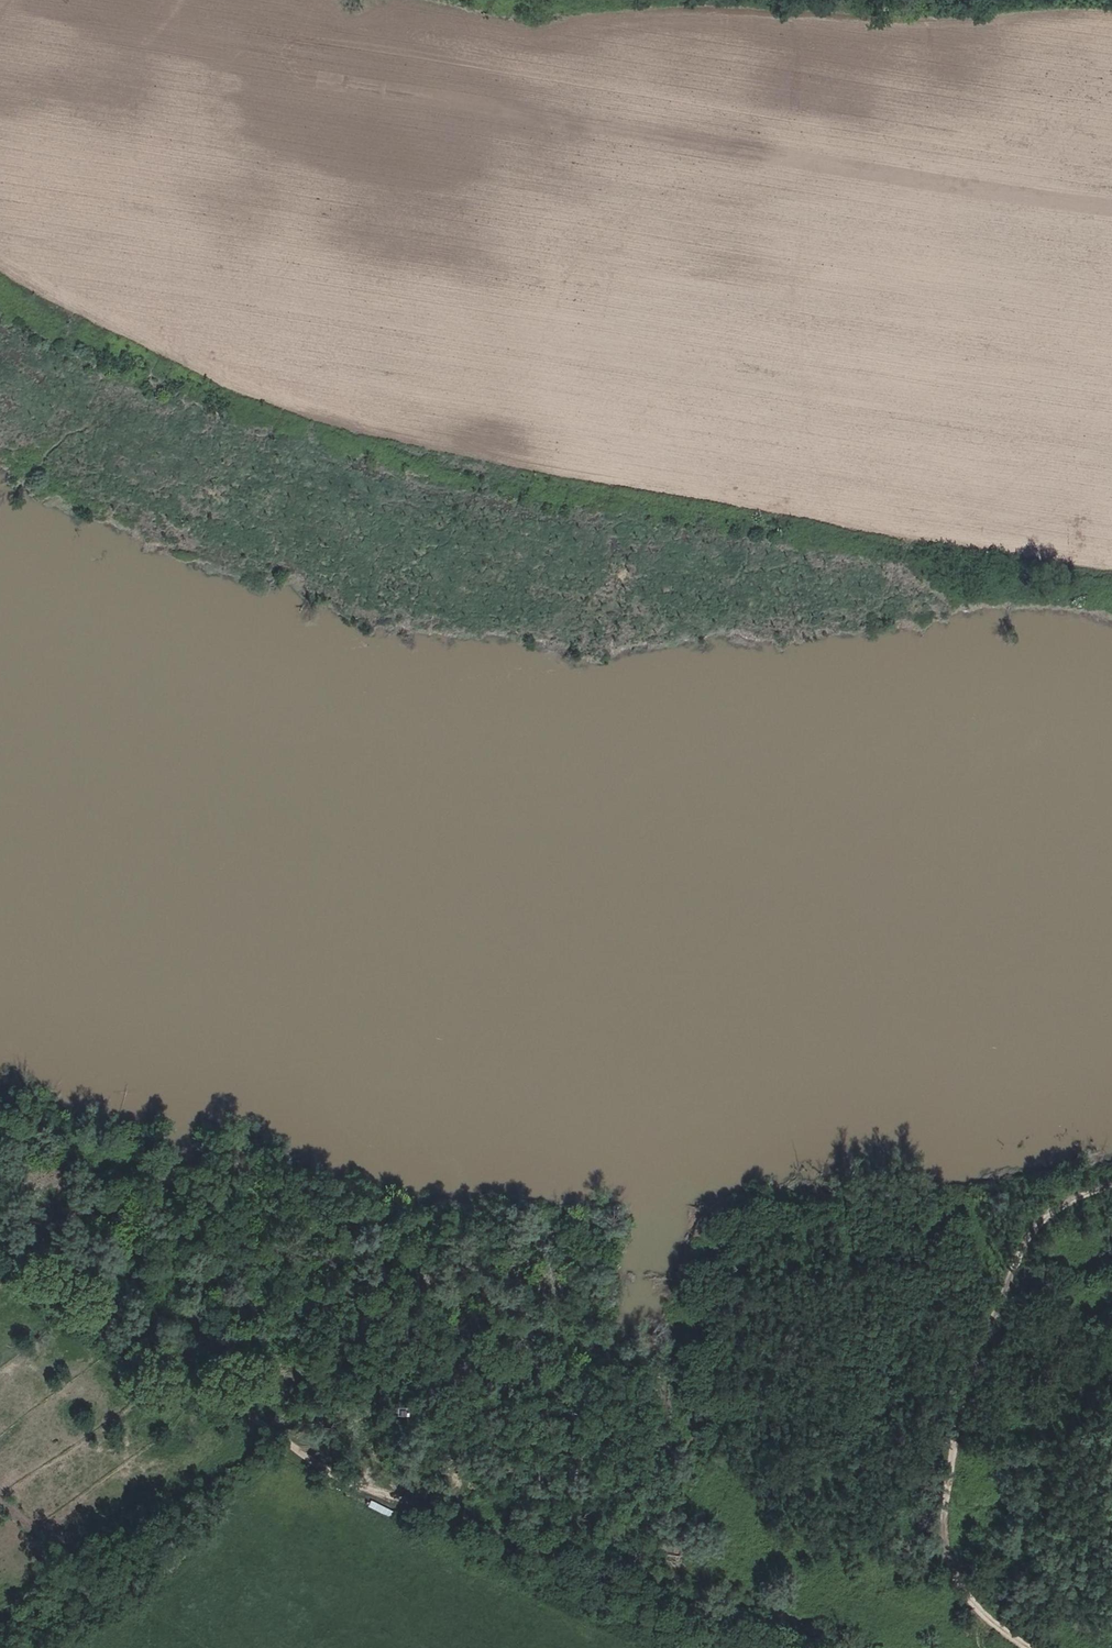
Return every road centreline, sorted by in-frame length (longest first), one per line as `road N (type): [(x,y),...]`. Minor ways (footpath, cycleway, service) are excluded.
road 1 (track): [(795,1647),(343,1481),(226,1402),(158,1370),(0,1253)]
road 2 (track): [(1111,1186),(1064,1202),(1034,1227),(989,1326),(958,1430),(942,1523),(946,1555),(983,1615),(1027,1647)]

